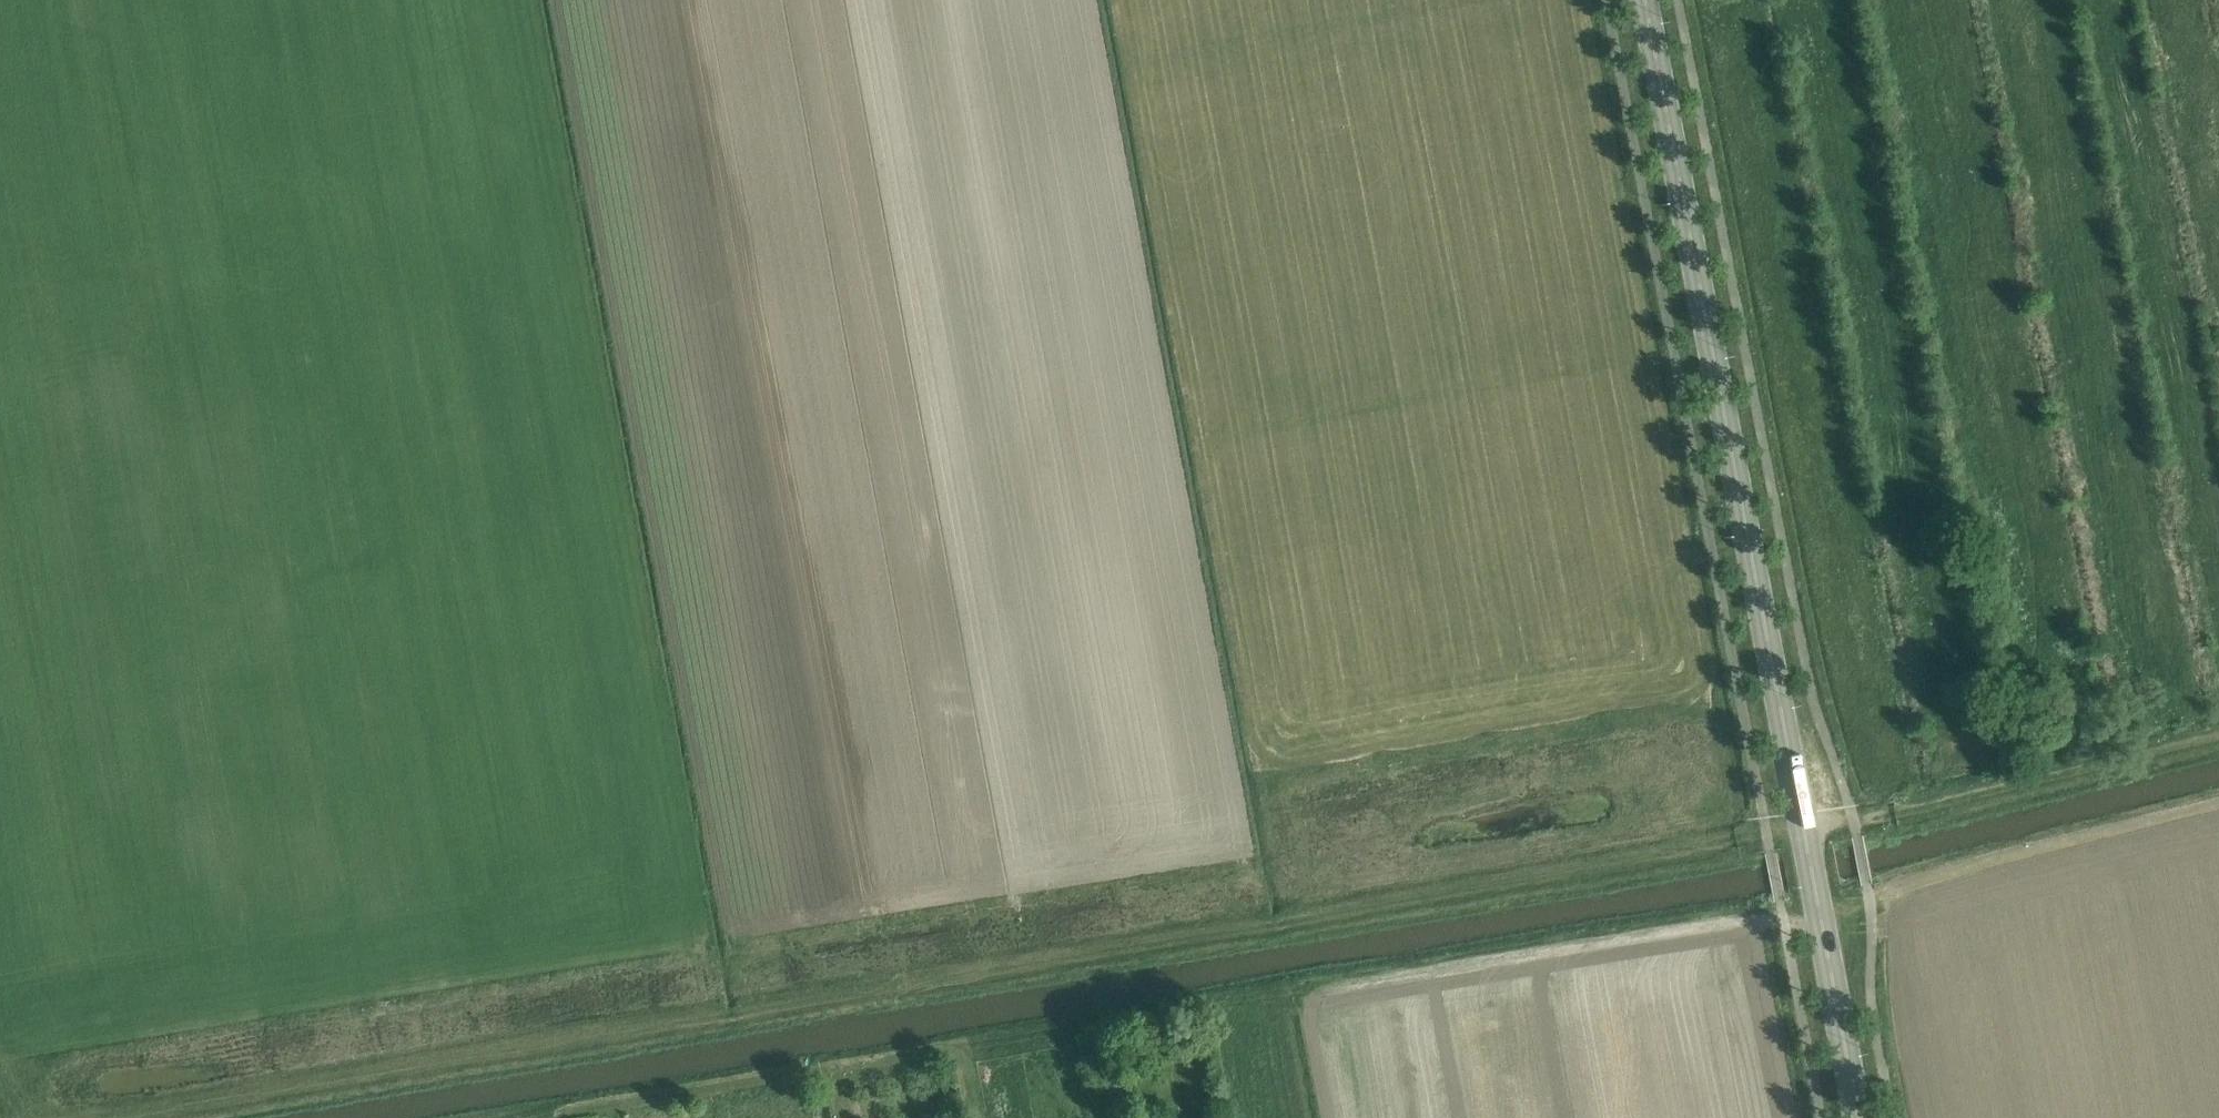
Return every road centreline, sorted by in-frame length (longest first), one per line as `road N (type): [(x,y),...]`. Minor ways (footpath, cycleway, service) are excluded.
road 1 (tertiary): [(1859,1117),(1645,0)]
road 2 (track): [(1855,821),(1909,820),(2218,743)]

